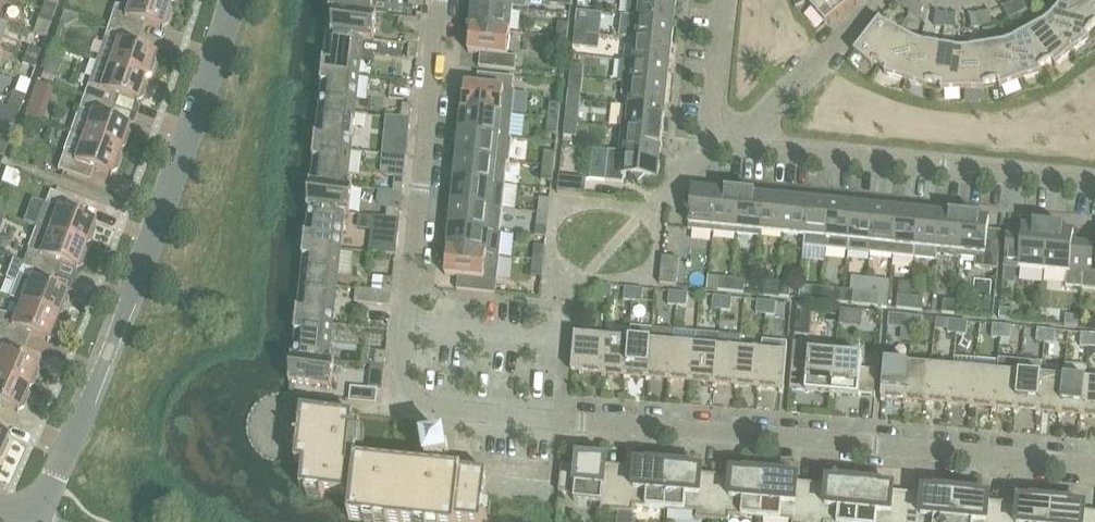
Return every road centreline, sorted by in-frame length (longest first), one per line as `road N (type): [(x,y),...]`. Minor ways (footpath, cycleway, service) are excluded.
road 1 (residential): [(1094,467),(420,402),(402,366),(441,0)]
road 2 (unclassified): [(41,521),(236,0)]
road 3 (residential): [(1094,184),(730,147)]
road 4 (residential): [(730,147),(878,0)]
road 5 (residential): [(730,147),(708,144),(724,0)]

